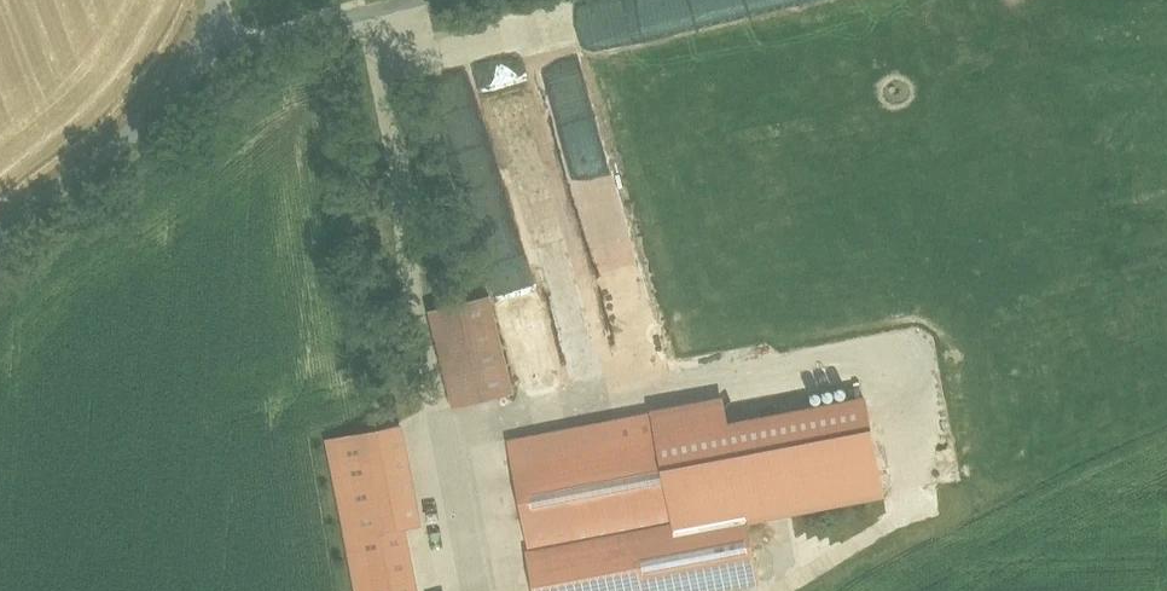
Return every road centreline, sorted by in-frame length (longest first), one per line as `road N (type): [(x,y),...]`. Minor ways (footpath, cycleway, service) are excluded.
road 1 (residential): [(210,41),(136,132),(0,235)]
road 2 (residential): [(210,41),(256,40),(409,0)]

